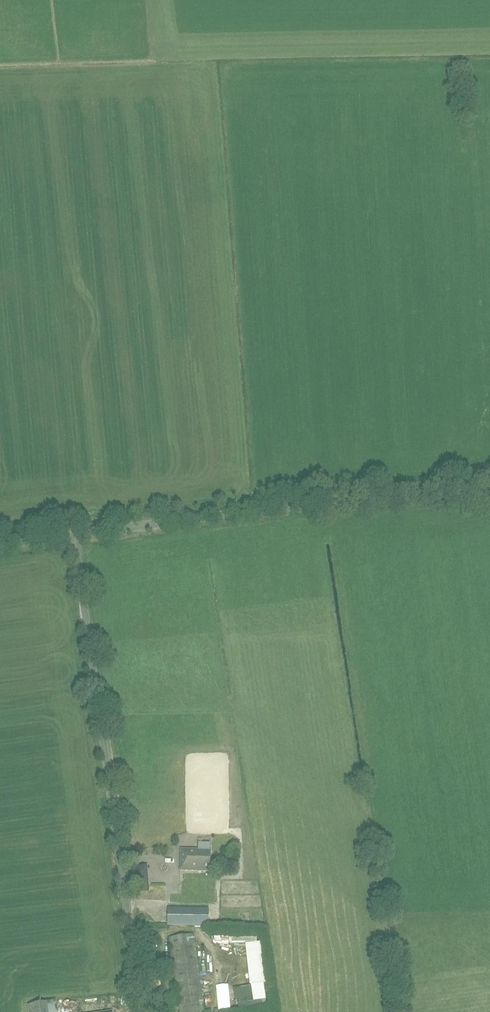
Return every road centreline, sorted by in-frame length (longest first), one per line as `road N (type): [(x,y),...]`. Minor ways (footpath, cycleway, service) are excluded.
road 1 (unclassified): [(142,1011),(72,537)]
road 2 (unclassified): [(72,537),(355,500),(489,491)]

